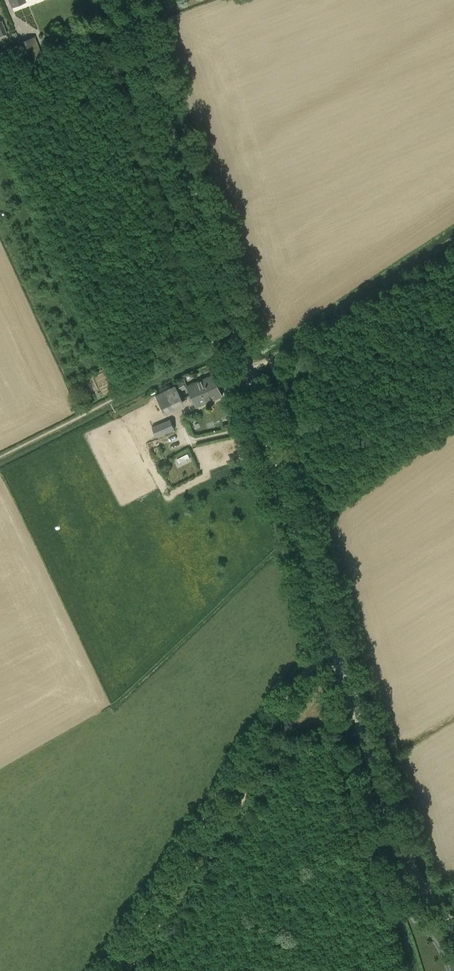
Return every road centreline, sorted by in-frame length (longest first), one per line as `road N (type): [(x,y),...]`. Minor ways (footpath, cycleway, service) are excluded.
road 1 (unclassified): [(130,0),(325,634)]
road 2 (unclassified): [(106,970),(325,634)]
road 3 (unclassified): [(325,634),(396,849),(422,898),(453,932)]

